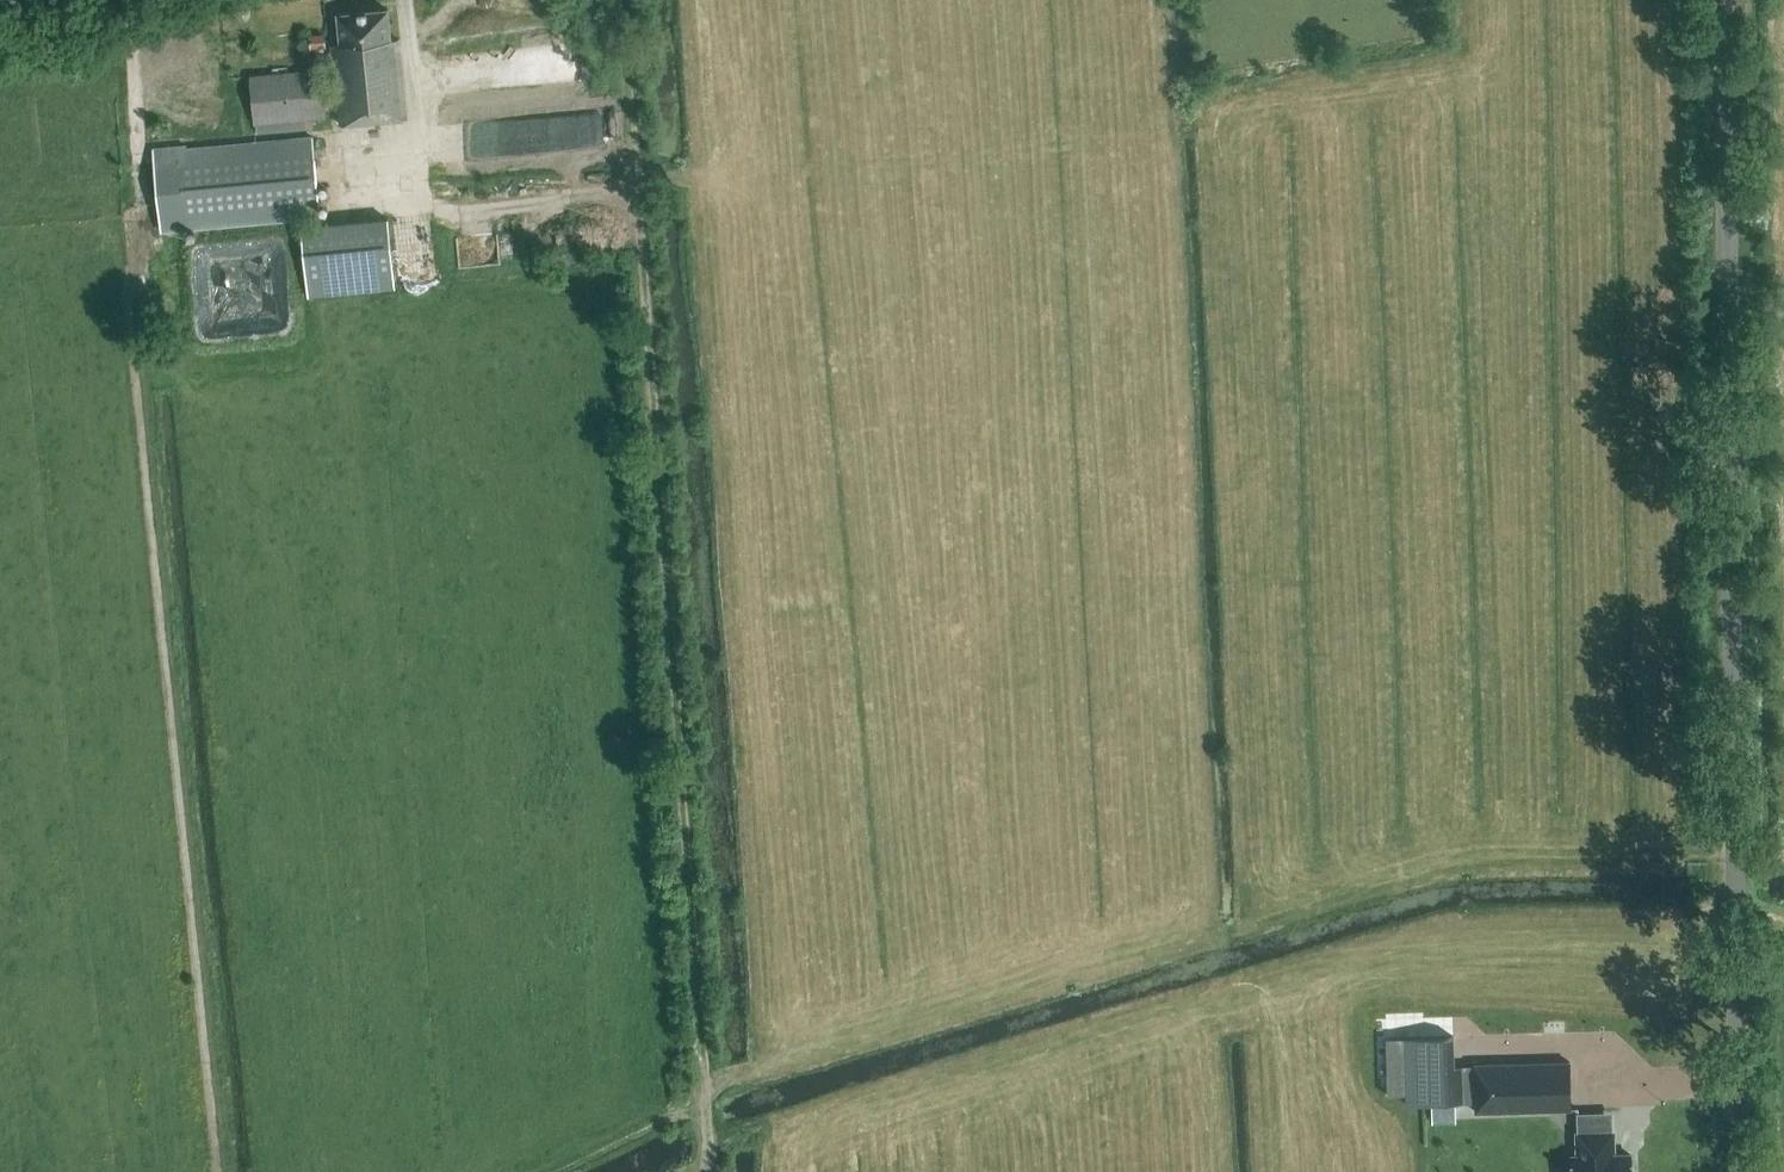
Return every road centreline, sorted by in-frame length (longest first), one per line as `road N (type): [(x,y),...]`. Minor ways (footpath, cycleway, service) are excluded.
road 1 (track): [(624,0),(713,1171)]
road 2 (unclassified): [(1737,1171),(1725,0)]

